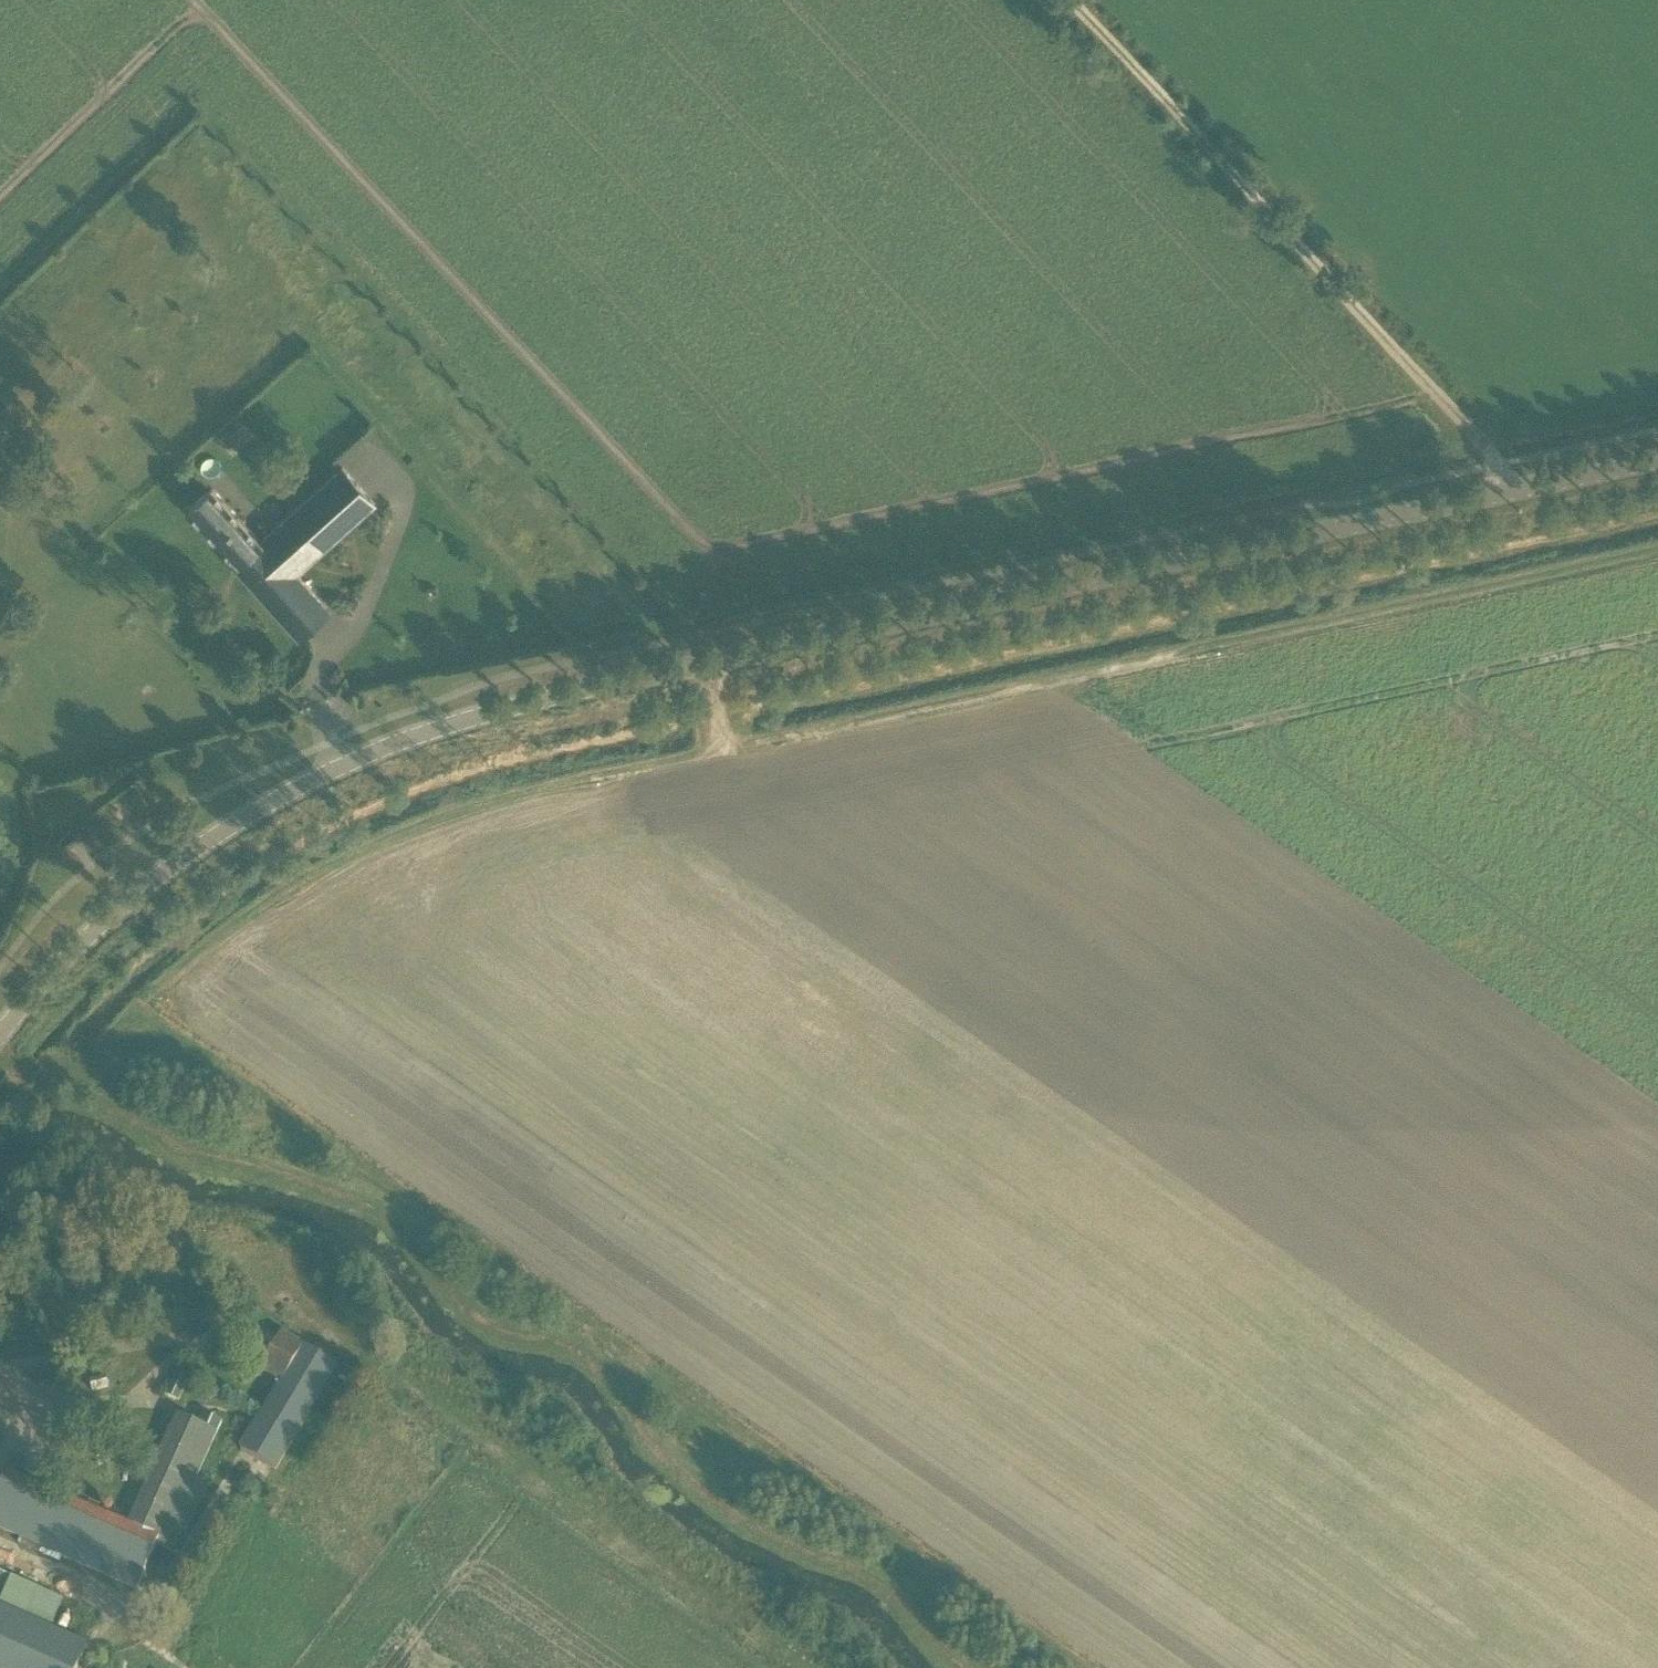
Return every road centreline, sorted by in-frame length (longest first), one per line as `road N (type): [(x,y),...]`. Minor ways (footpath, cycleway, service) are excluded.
road 1 (tertiary): [(0,1035),(77,951),(184,858),(312,774),(481,708),(1657,459)]
road 2 (track): [(1503,465),(1069,0)]

